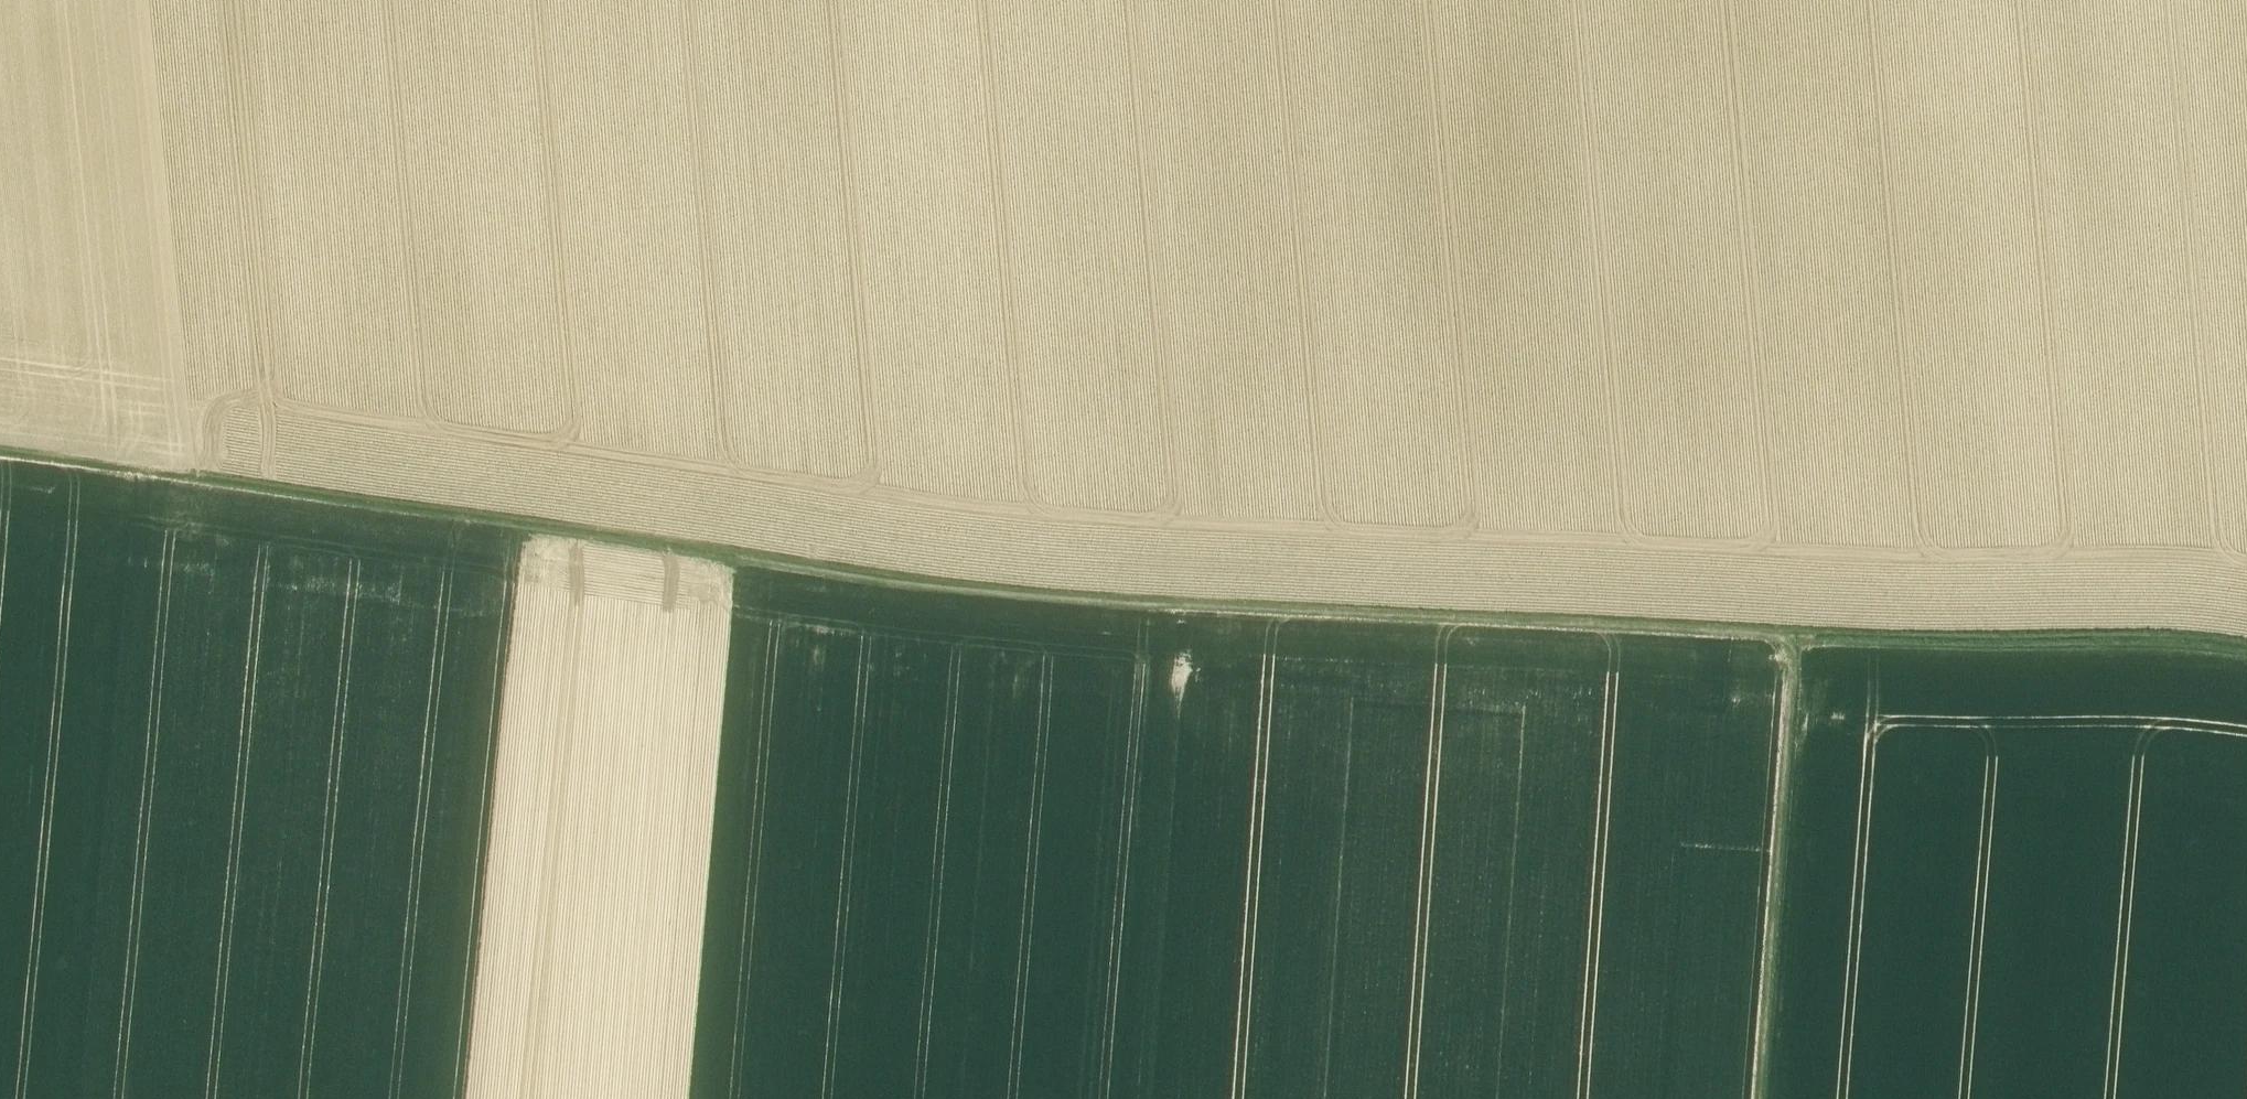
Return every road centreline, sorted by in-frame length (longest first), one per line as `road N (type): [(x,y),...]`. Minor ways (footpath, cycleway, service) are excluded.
road 1 (track): [(1801,641),(1336,620),(952,591),(479,520)]
road 2 (track): [(2246,645),(1801,641),(1761,1098)]
road 3 (track): [(0,449),(479,520)]

